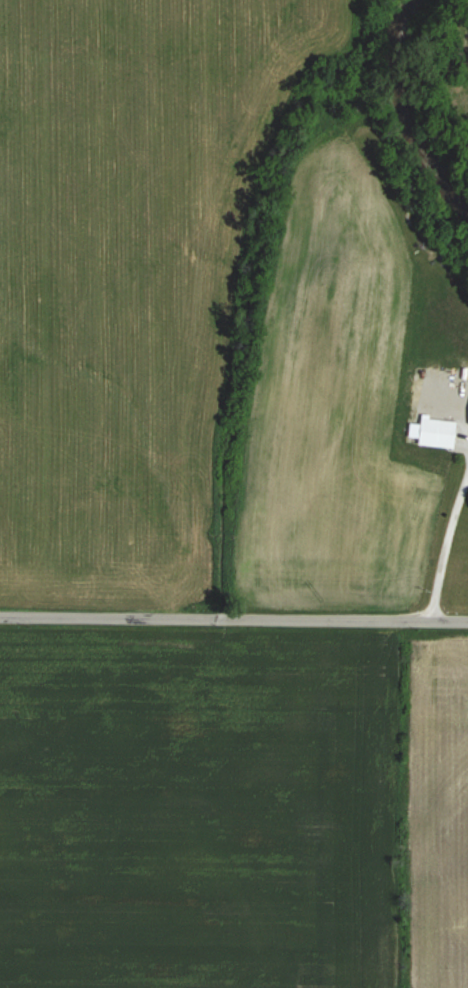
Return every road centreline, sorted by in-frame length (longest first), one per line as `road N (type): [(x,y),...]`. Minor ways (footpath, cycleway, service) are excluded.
road 1 (residential): [(467,622),(0,618)]

